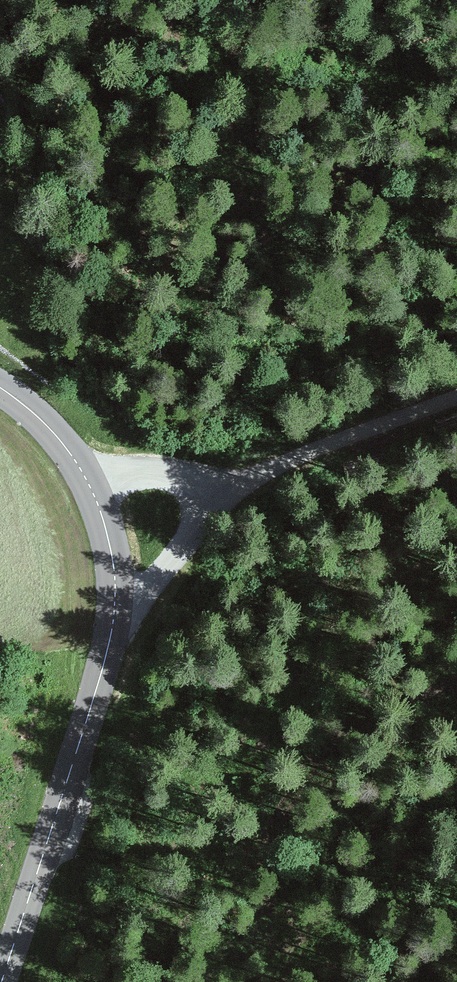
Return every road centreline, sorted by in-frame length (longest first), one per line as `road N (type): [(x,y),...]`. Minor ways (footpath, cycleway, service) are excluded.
road 1 (tertiary): [(111,634),(1,981)]
road 2 (unclassified): [(207,494),(456,397)]
road 3 (unclassified): [(207,494),(185,544),(111,634)]
road 4 (tertiary): [(89,484),(112,555),(111,634)]
road 5 (tertiary): [(0,387),(50,428),(89,484)]
road 6 (unclassified): [(89,484),(154,474),(207,494)]

